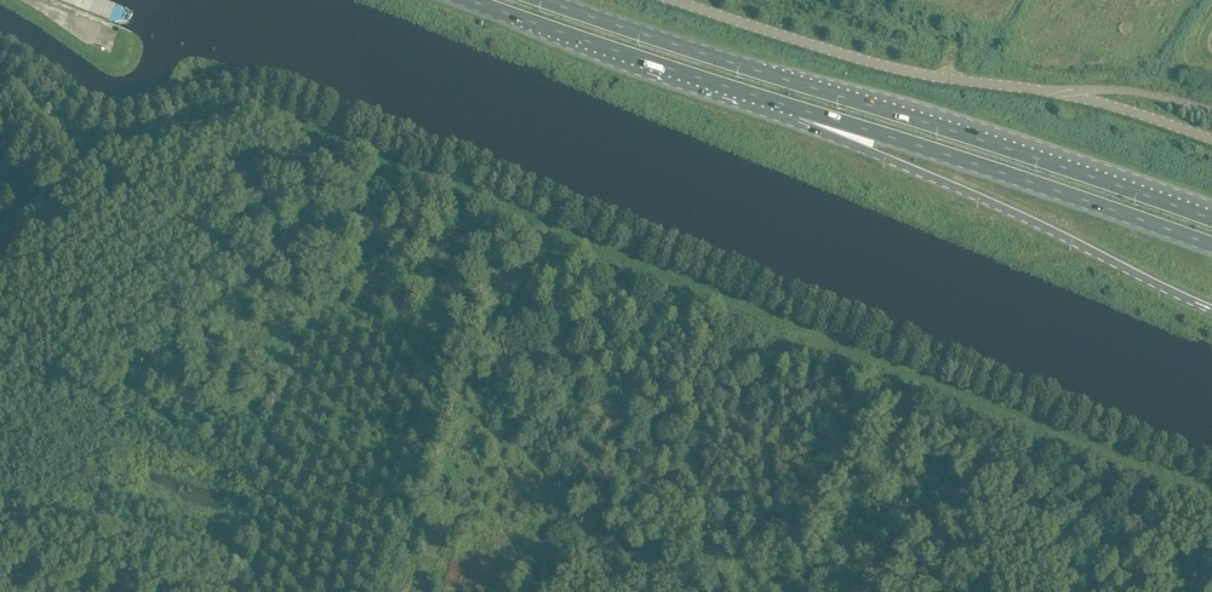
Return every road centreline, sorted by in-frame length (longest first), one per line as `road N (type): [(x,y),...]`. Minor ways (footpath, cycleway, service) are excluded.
road 1 (trunk): [(1211,219),(544,0)]
road 2 (unclassified): [(675,0),(907,71),(1058,91),(1211,140)]
road 3 (trunk): [(749,93),(1211,309)]
road 4 (trunk): [(749,93),(1211,247)]
road 5 (trunk): [(472,0),(749,93)]
road 6 (track): [(544,235),(474,405)]

